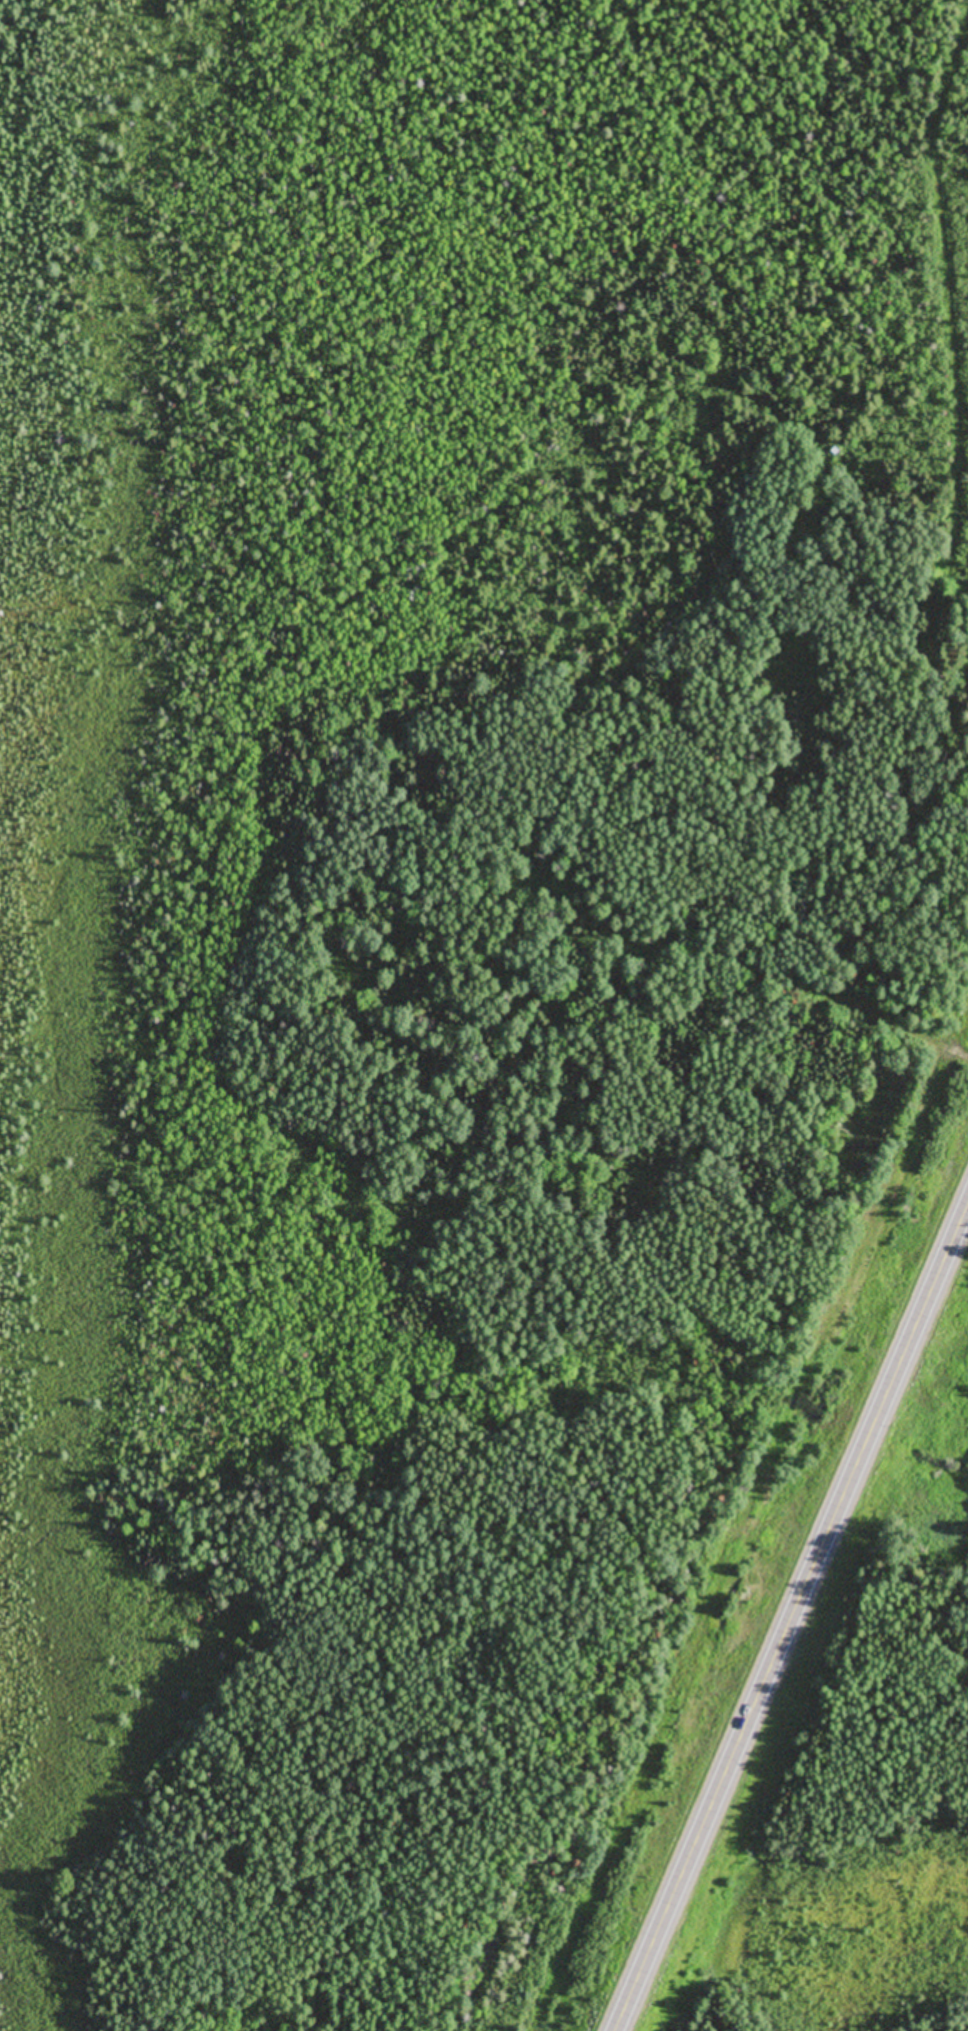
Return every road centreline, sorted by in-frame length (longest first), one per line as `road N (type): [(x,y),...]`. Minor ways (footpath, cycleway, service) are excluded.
road 1 (primary): [(611,2030),(967,1200)]

